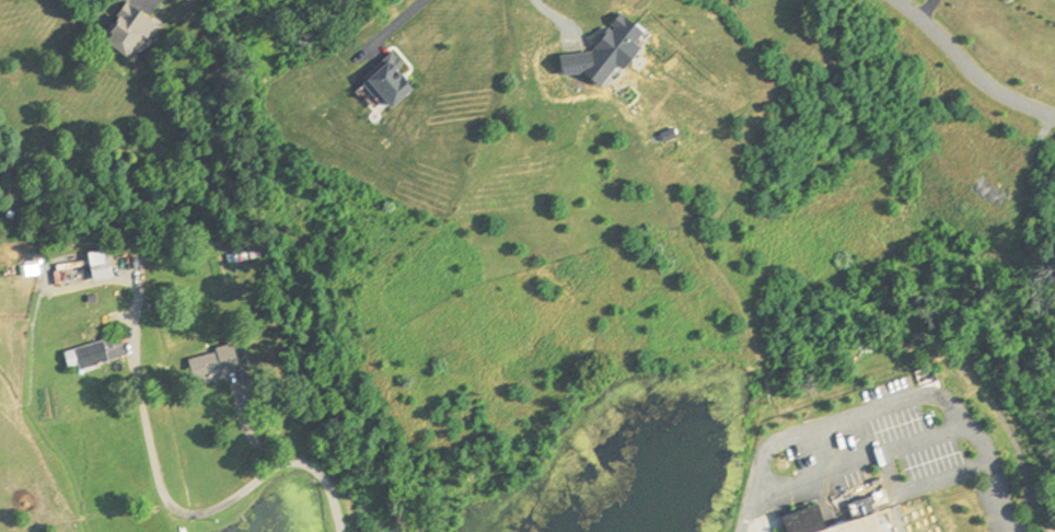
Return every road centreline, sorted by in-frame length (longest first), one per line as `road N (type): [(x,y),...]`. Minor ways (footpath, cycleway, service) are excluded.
road 1 (residential): [(894,0),(981,86),(1054,120)]

